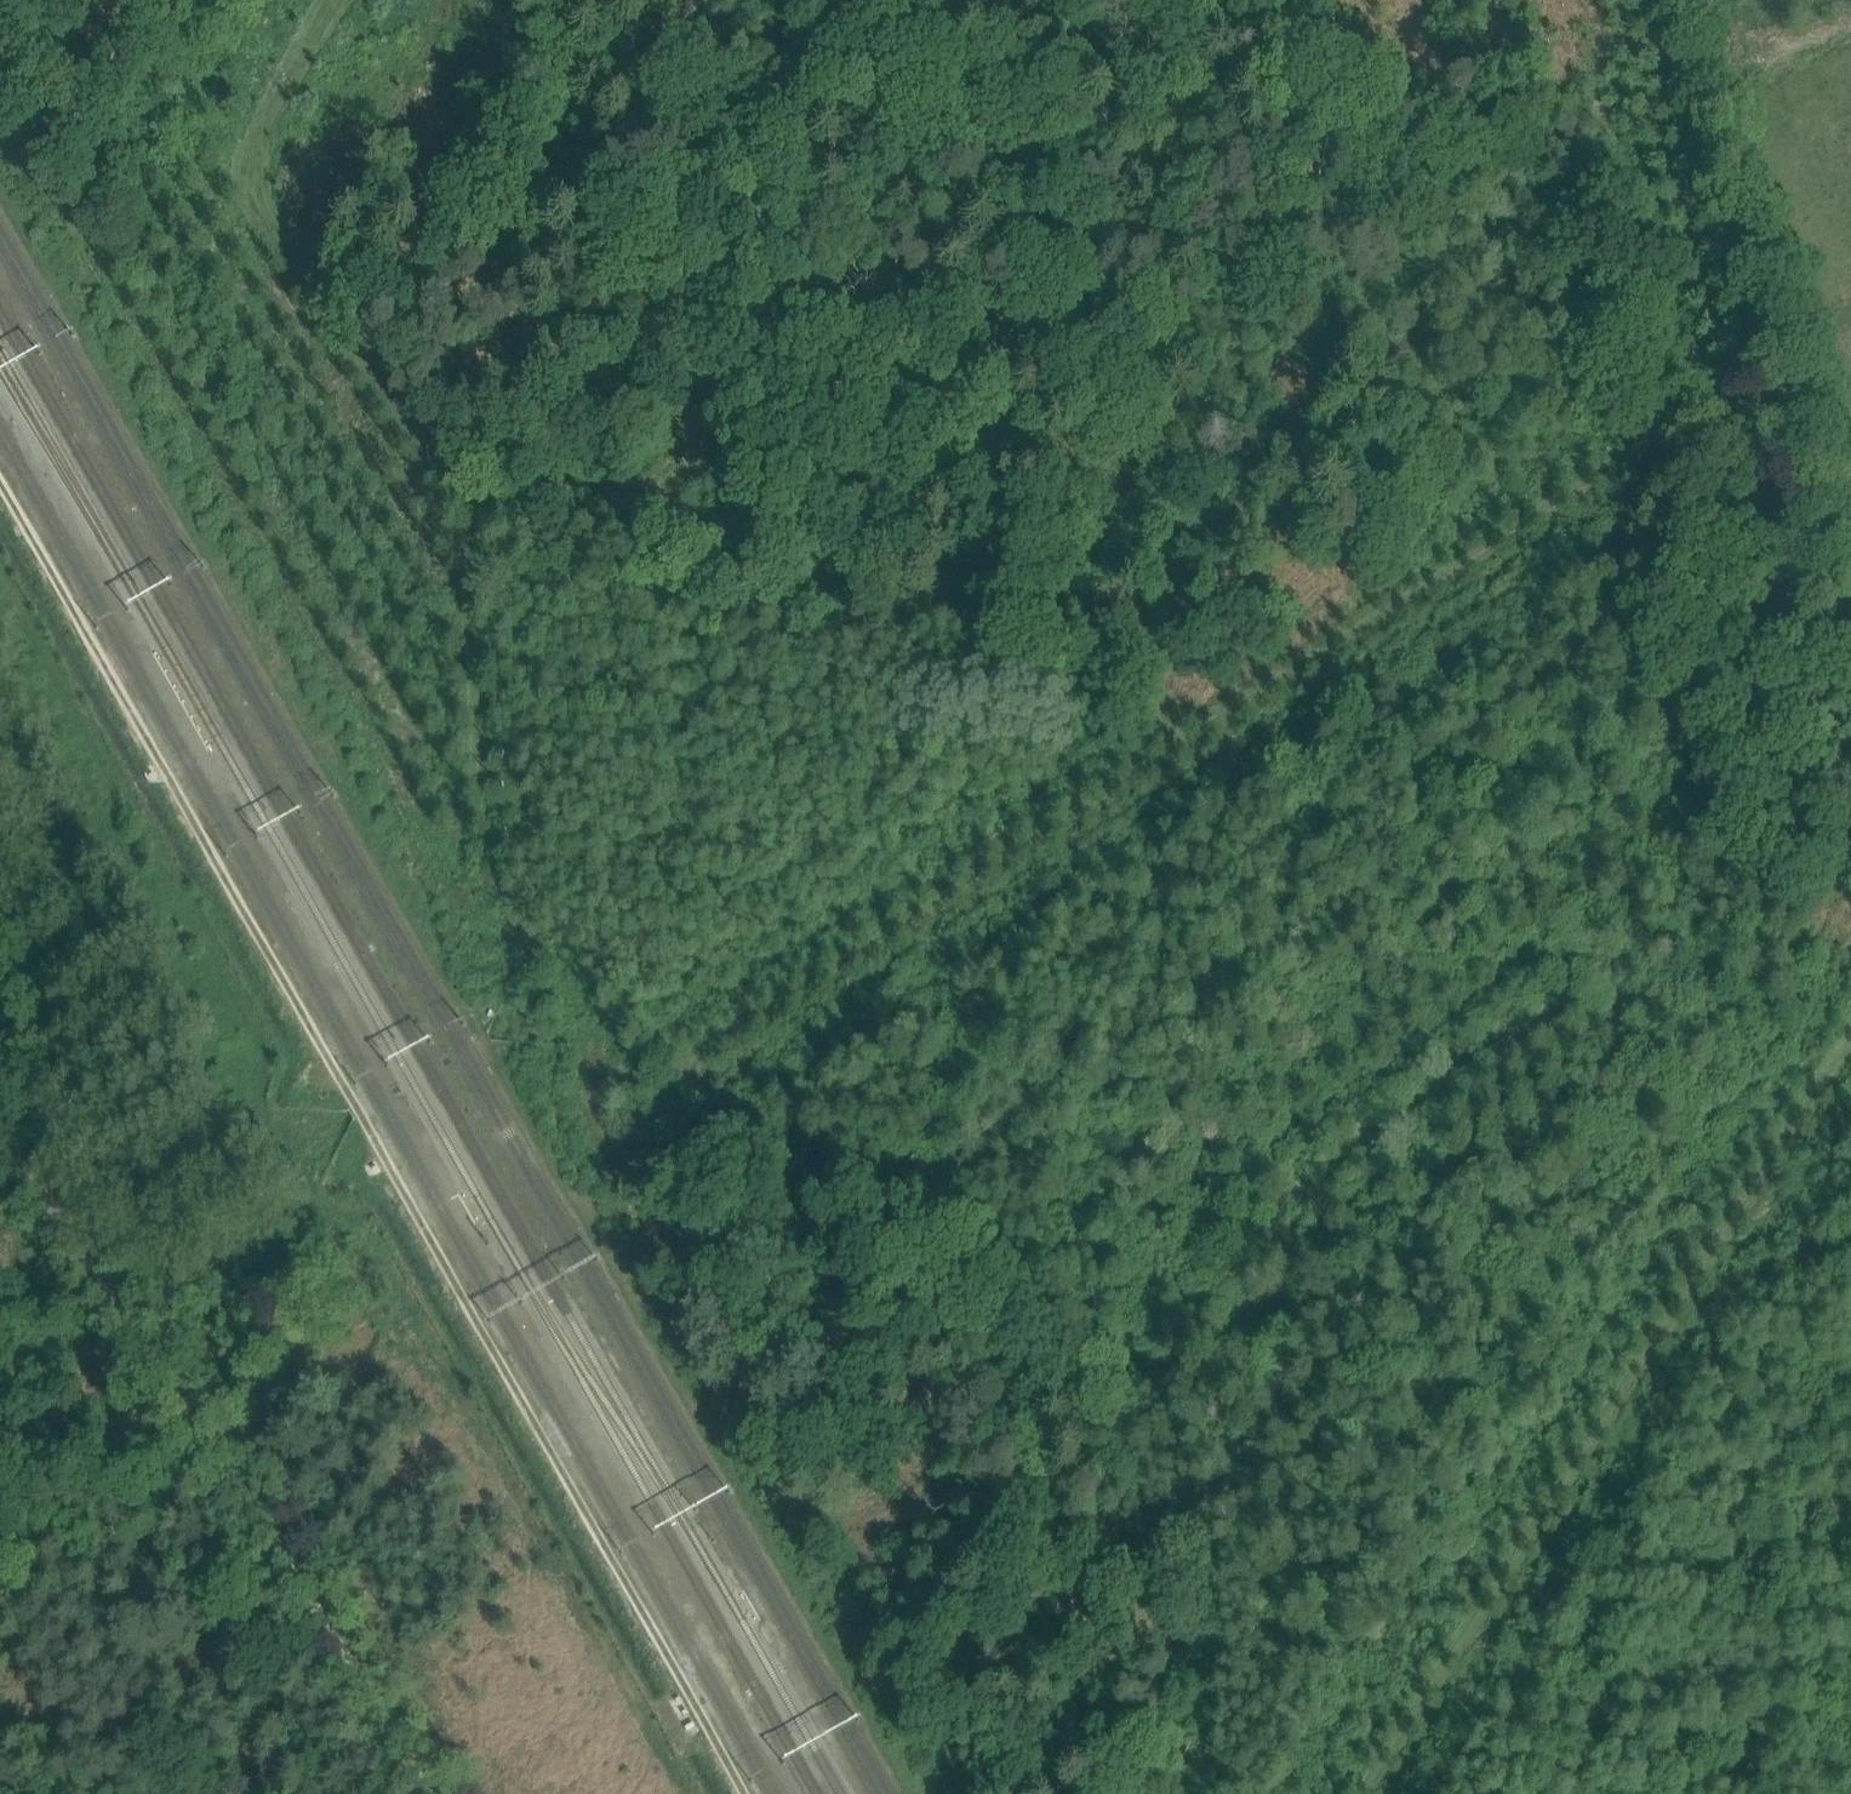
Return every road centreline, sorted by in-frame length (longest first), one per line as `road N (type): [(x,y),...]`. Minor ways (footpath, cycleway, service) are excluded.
road 1 (track): [(688,1793),(380,1253),(308,1189),(297,1145),(258,1102),(253,1029),(0,575)]
road 2 (track): [(447,1793),(24,1145),(0,1121)]
road 3 (track): [(177,1384),(0,1498)]

